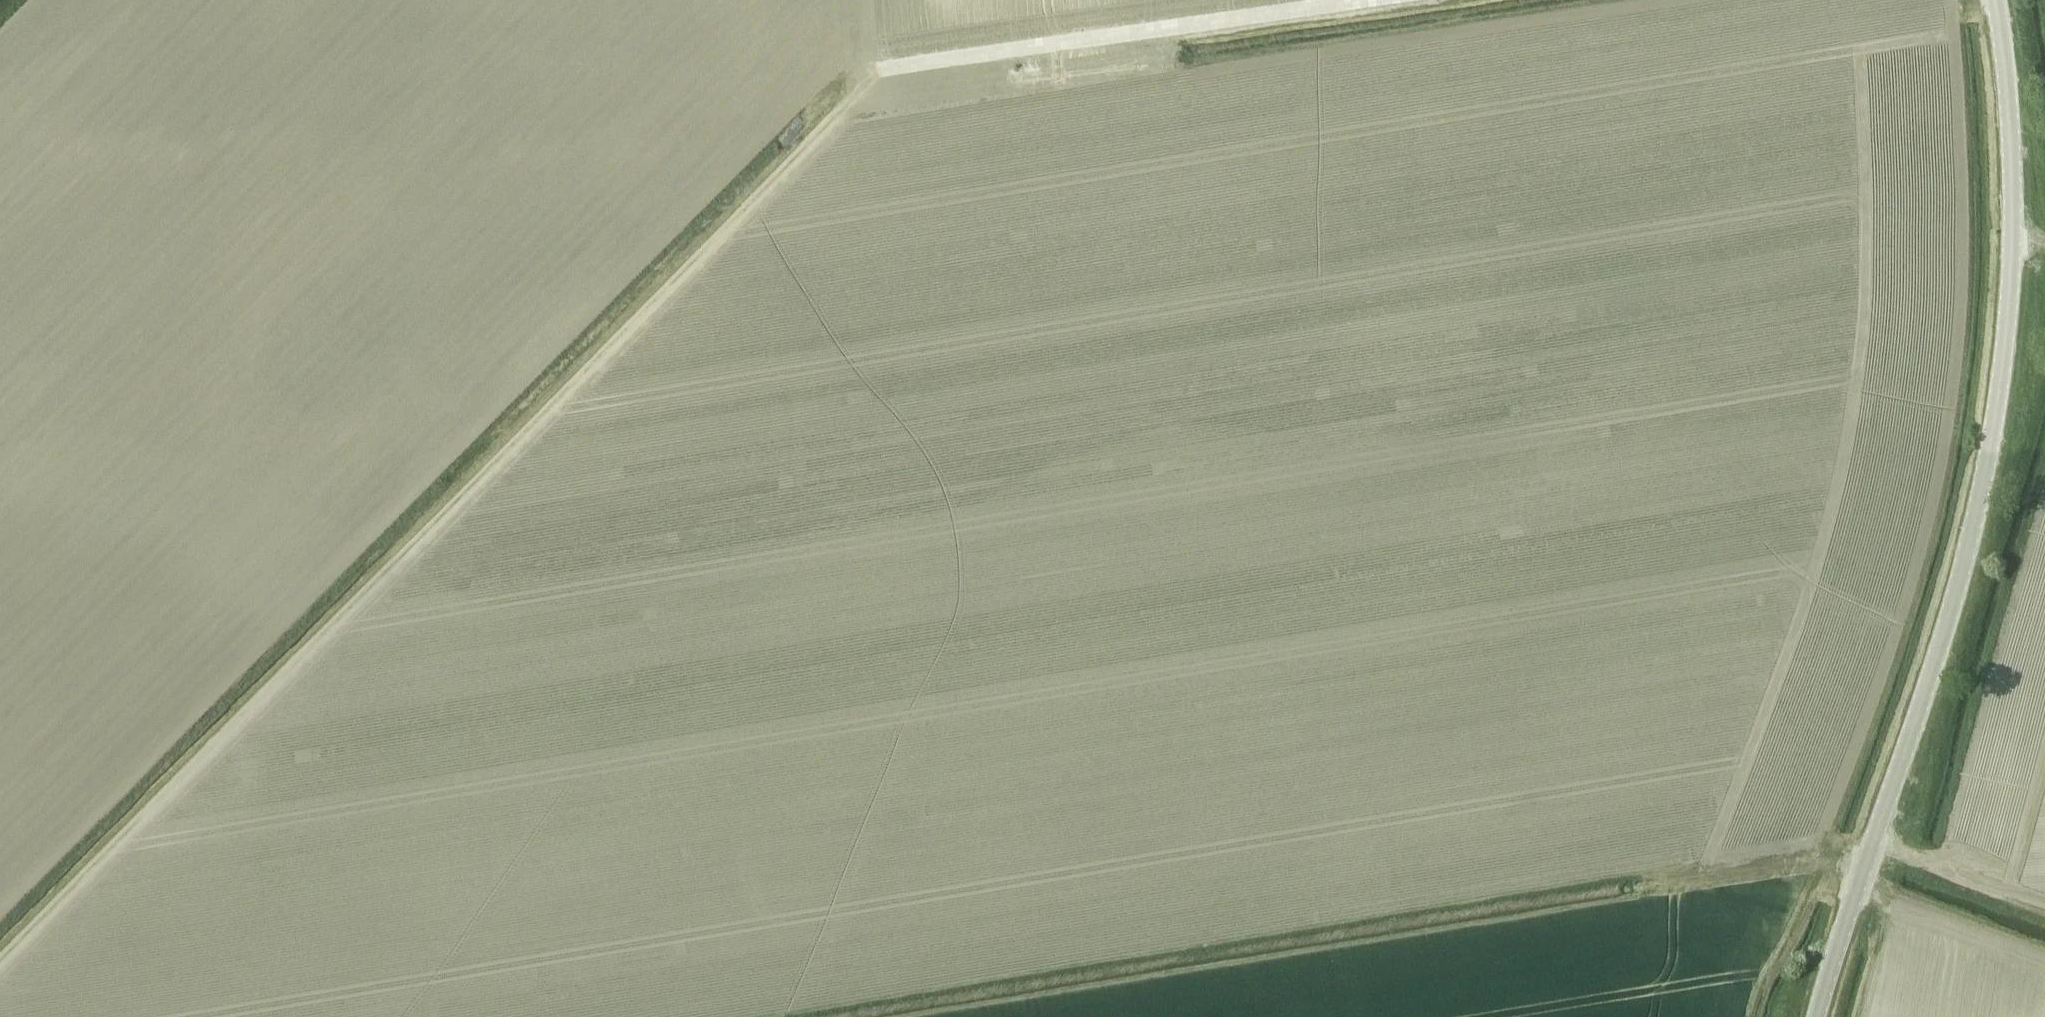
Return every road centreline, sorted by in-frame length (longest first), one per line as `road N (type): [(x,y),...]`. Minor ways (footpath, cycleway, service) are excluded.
road 1 (tertiary): [(1815,1016),(1957,588),(1995,421),(2013,234),(1993,0)]

